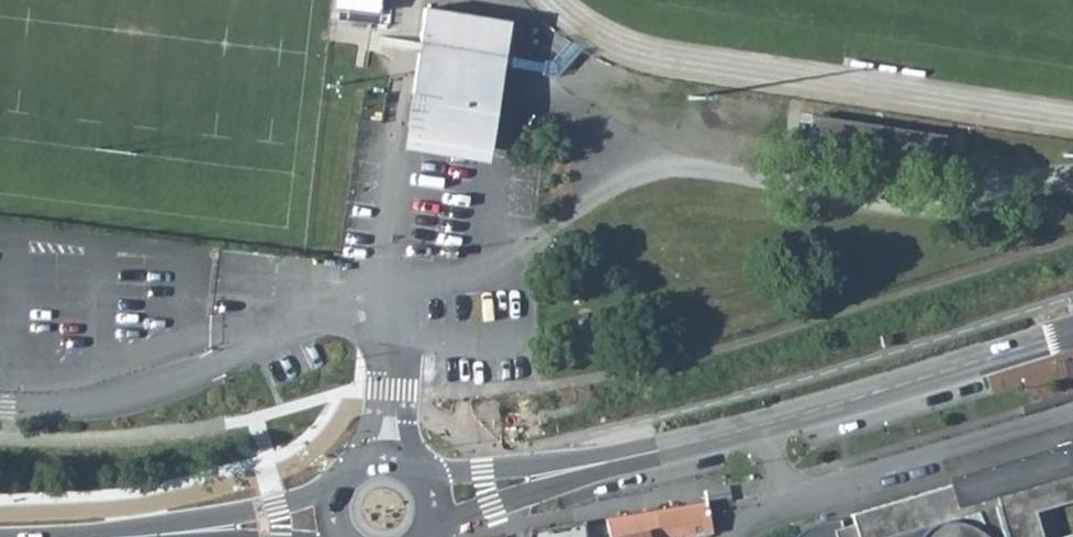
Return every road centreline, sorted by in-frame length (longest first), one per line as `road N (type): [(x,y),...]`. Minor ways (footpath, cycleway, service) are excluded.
road 1 (secondary): [(580,468),(756,425),(1072,331)]
road 2 (secondary): [(580,468),(423,476)]
road 3 (secondary): [(436,526),(580,468)]

